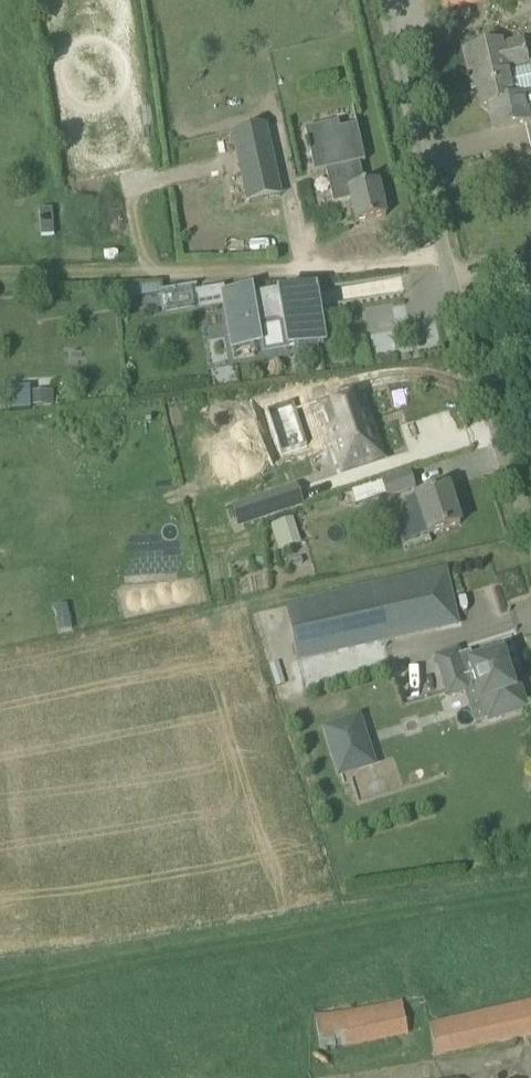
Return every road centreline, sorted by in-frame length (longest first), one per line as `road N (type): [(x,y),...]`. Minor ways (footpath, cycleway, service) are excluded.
road 1 (unclassified): [(530,533),(440,253),(380,0)]

